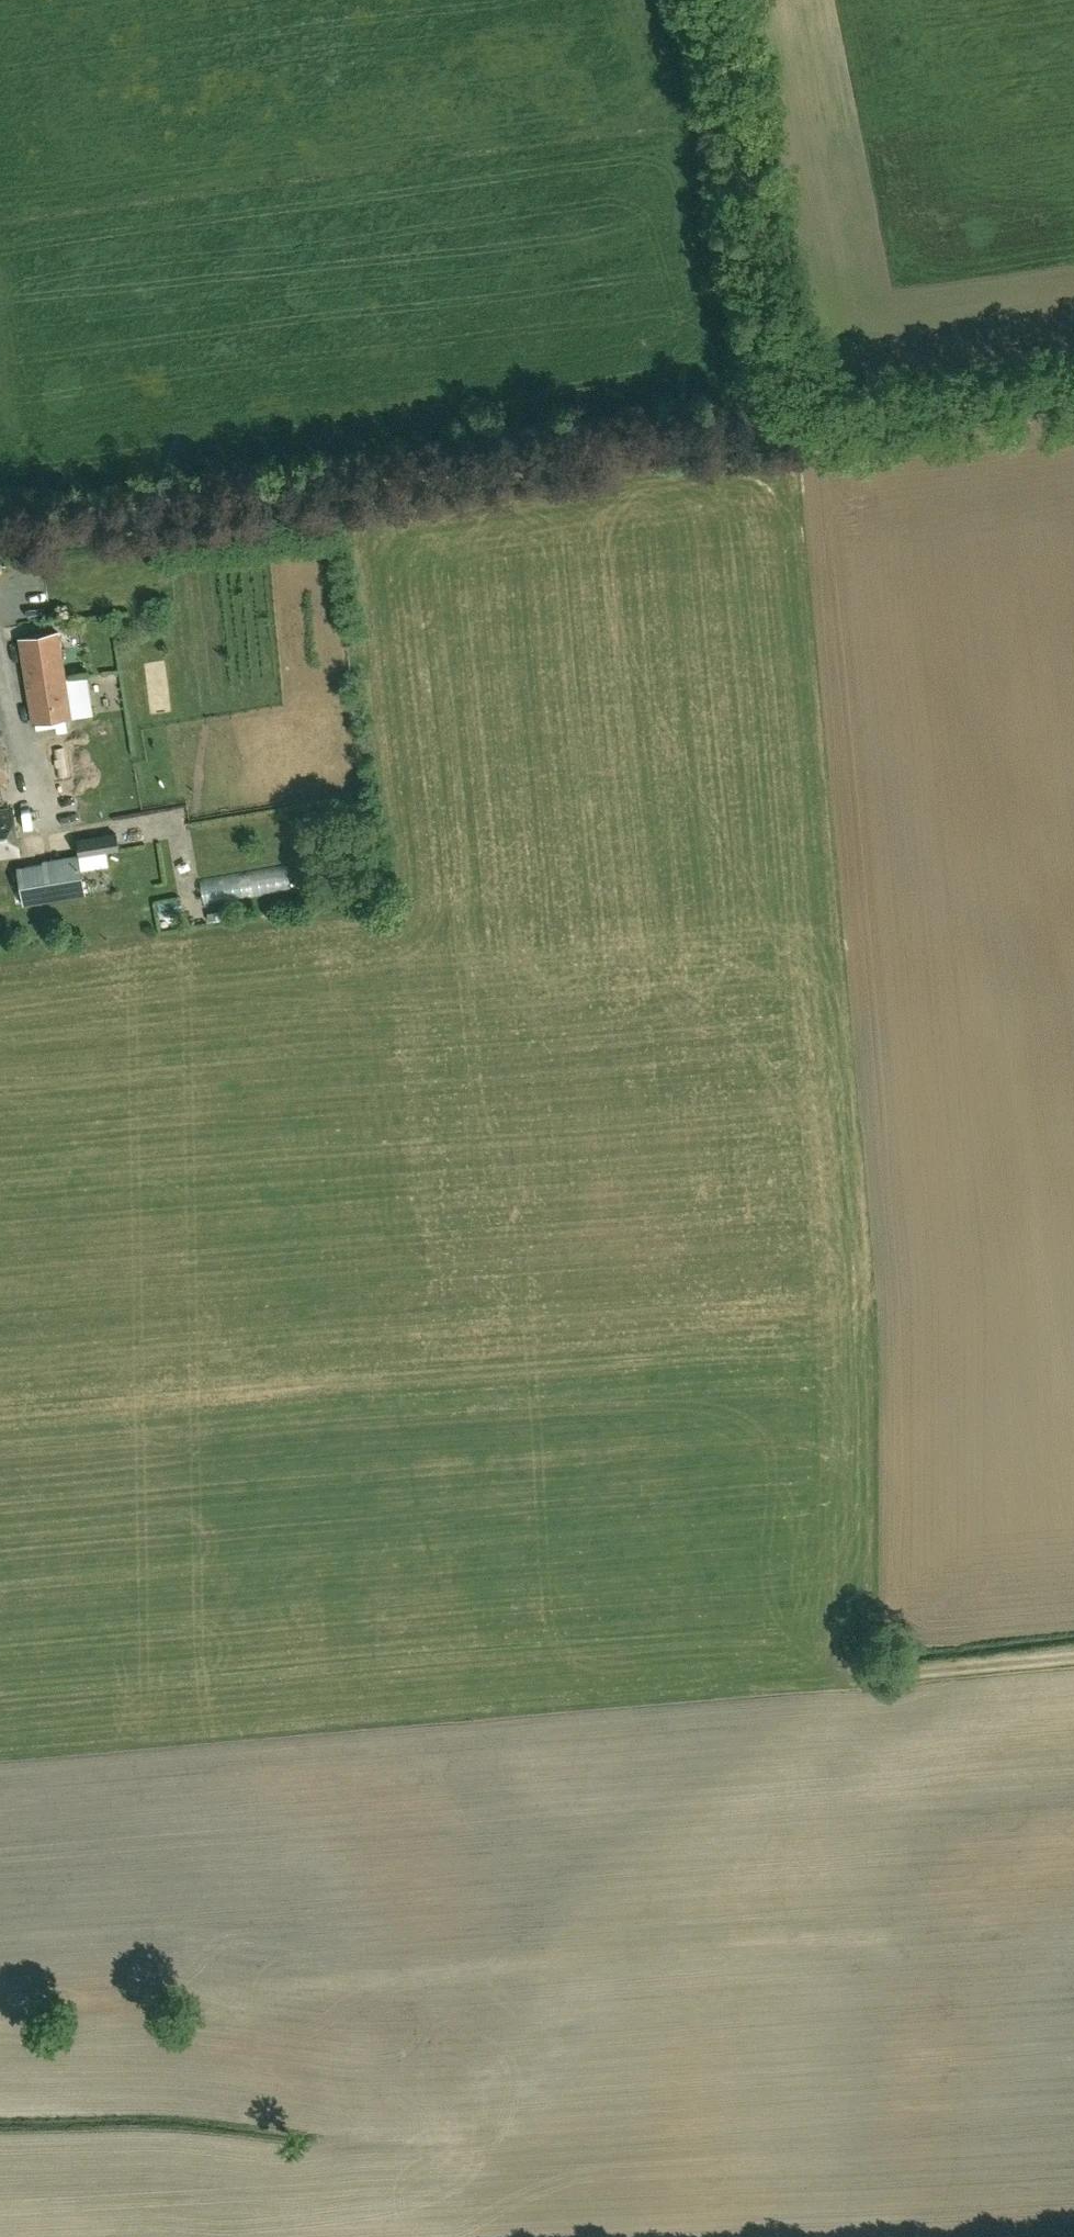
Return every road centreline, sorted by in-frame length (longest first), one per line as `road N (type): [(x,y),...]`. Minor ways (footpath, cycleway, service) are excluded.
road 1 (unclassified): [(1073,388),(0,534)]

